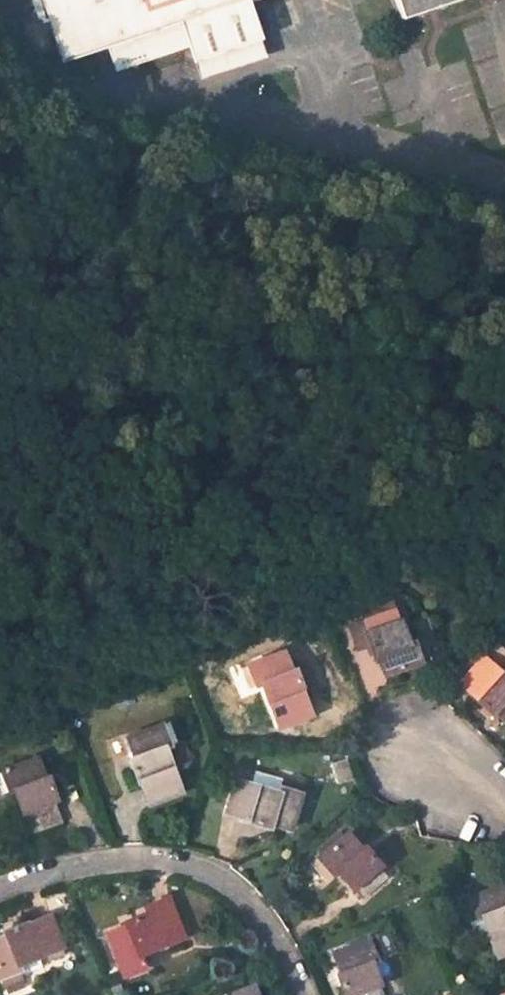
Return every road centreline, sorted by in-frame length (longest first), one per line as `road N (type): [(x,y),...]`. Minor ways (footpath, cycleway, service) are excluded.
road 1 (residential): [(296,994),(261,922),(235,895),(184,869),(112,865),(0,892)]
road 2 (residential): [(504,818),(401,743)]

